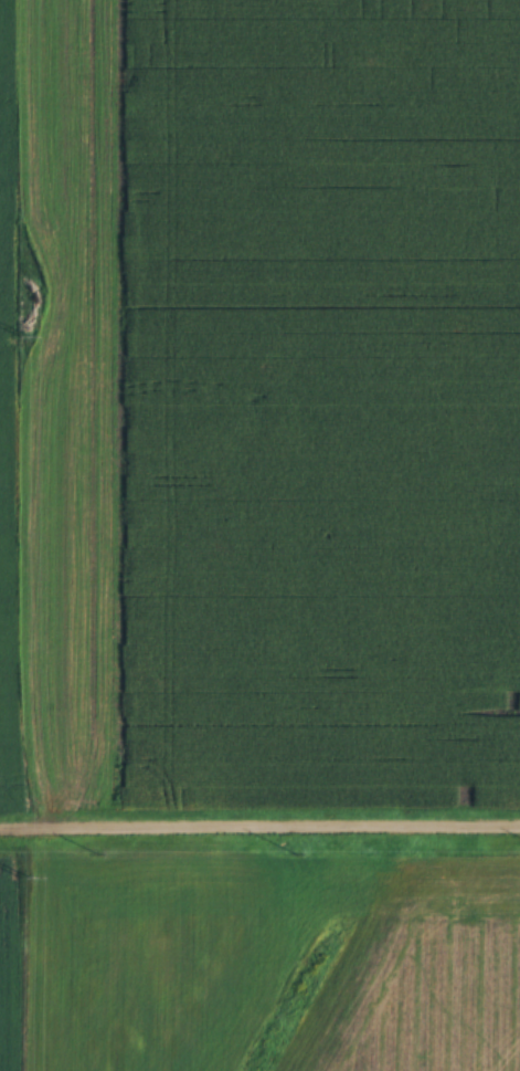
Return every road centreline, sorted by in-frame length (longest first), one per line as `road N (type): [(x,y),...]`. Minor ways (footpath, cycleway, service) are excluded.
road 1 (residential): [(519,822),(0,826)]

